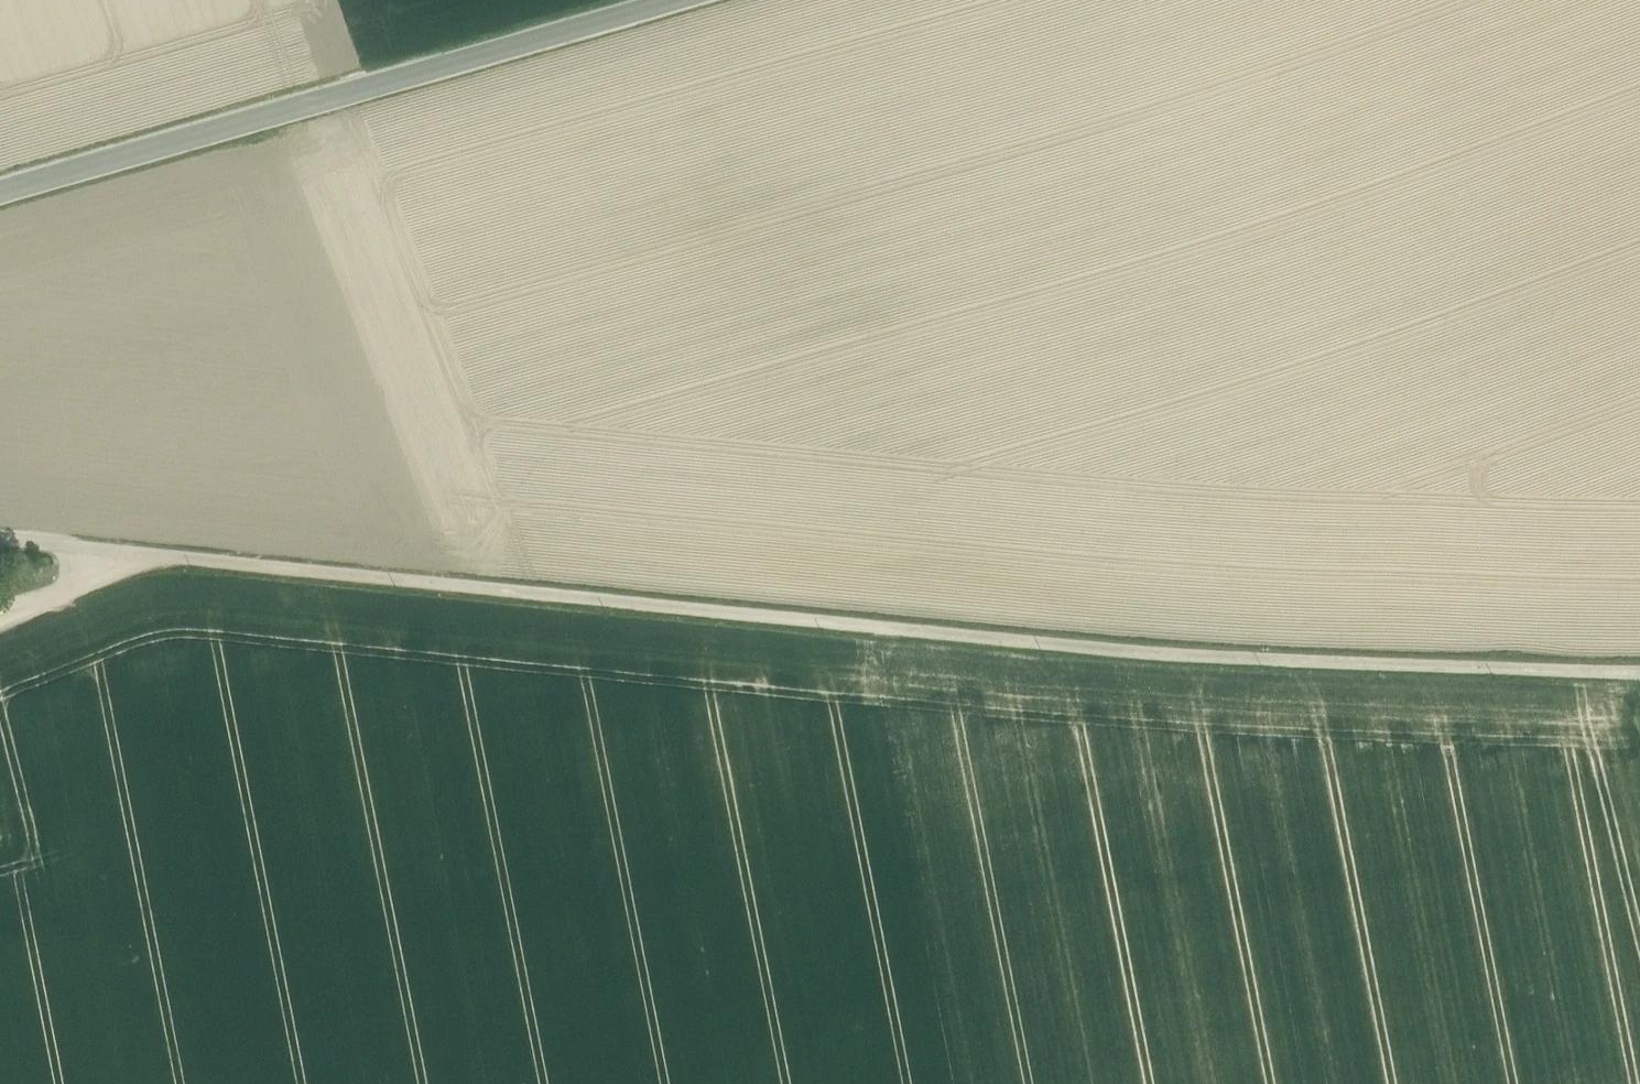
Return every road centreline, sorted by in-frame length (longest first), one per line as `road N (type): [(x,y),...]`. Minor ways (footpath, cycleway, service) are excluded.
road 1 (residential): [(1639,675),(1170,655),(0,539)]
road 2 (tertiary): [(675,0),(0,191)]

